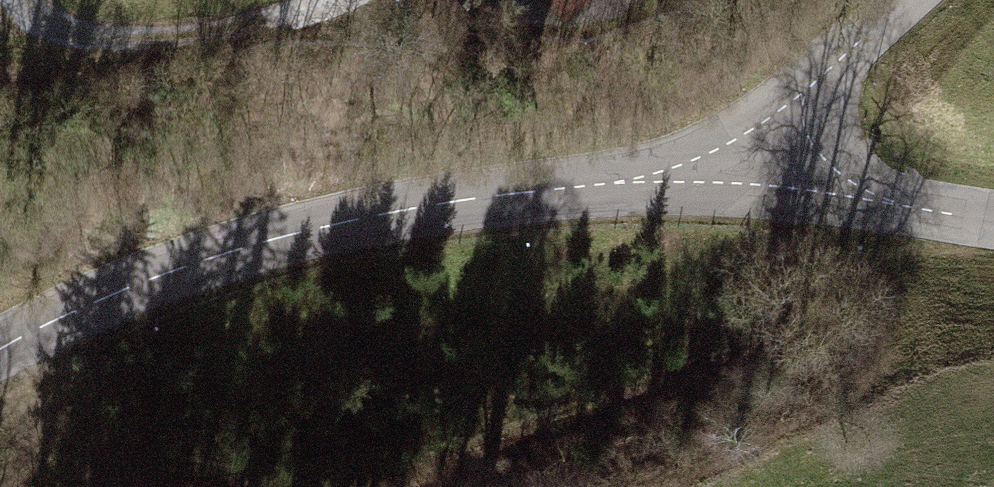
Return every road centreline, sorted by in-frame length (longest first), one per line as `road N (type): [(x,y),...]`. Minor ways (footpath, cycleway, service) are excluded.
road 1 (residential): [(753,163),(337,224),(143,282),(0,350)]
road 2 (track): [(346,2),(266,26),(160,43),(80,38),(13,15),(5,0)]
road 3 (unclassified): [(993,219),(889,203),(753,163)]
road 4 (residential): [(905,0),(805,91),(753,163)]
road 5 (track): [(0,468),(51,424),(59,377),(53,321)]

